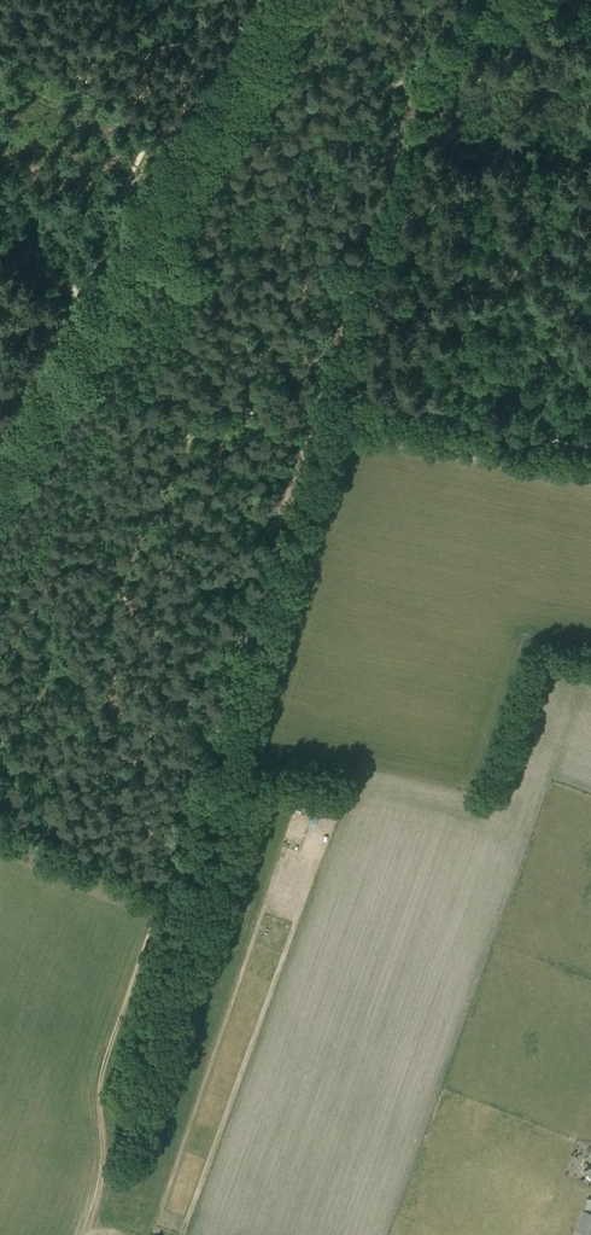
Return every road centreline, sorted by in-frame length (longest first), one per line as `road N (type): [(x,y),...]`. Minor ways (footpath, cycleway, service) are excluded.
road 1 (track): [(590,100),(476,80),(452,94),(436,127),(352,417)]
road 2 (track): [(92,1230),(126,1117),(123,1083),(174,888)]
road 3 (track): [(590,480),(335,425)]
road 4 (track): [(133,387),(227,219)]
road 5 (track): [(590,272),(405,243)]
road 6 (track): [(0,489),(81,350)]

